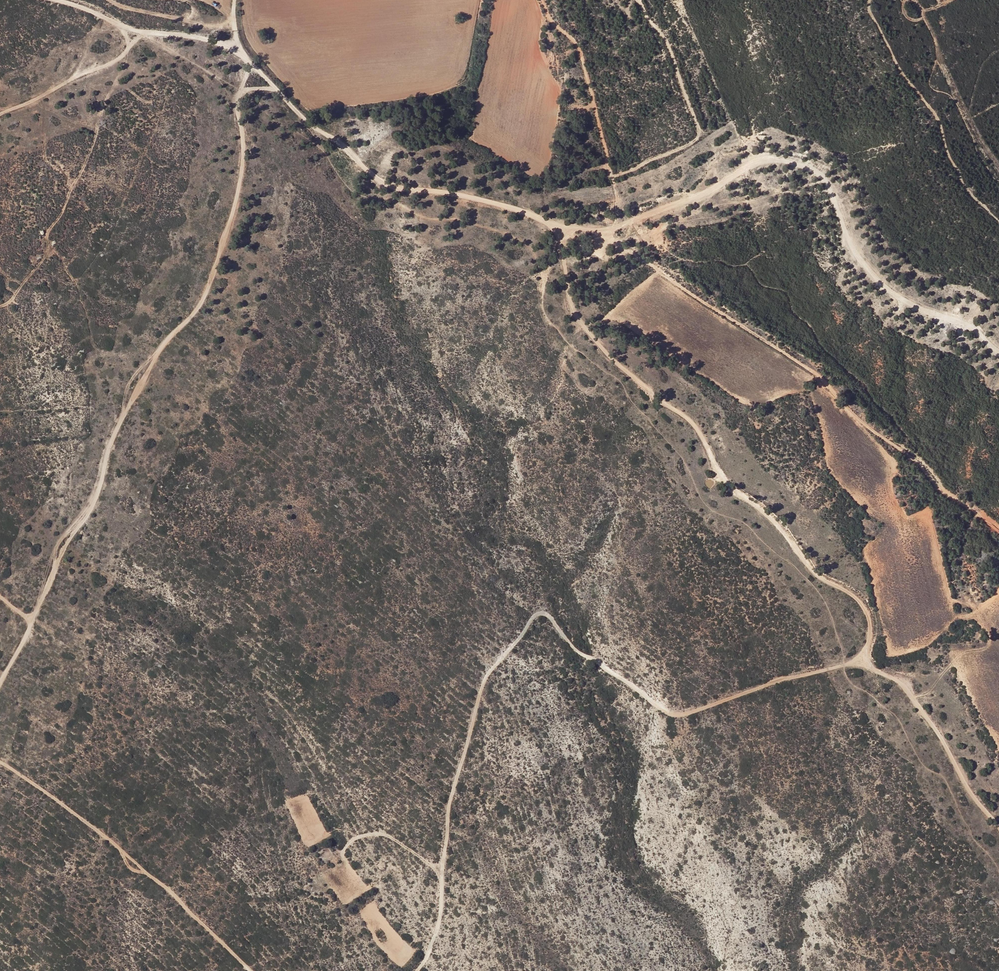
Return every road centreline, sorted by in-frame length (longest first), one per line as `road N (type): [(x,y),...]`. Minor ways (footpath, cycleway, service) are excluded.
road 1 (track): [(998,827),(968,791),(910,689),(867,667),(863,655),(875,625),(862,601),(827,583),(783,523),(727,483),(691,415),(598,350),(576,322),(564,295),(568,224)]
road 2 (track): [(864,661),(674,715),(580,652),(549,614),(534,616),(487,676),(449,804),(441,924),(417,970)]
road 3 (track): [(0,688),(59,563),(94,510),(136,398),(210,294),(243,186),(241,110),(254,67)]
road 4 (track): [(593,229),(706,192),(758,156),(787,157),(831,186),(861,260),(896,294),(969,325),(998,351)]
road 5 (track): [(998,529),(939,490),(919,461),(869,426),(824,378),(593,229)]
road 6 (track): [(593,229),(473,195),(389,184),(305,121),(254,67)]
road 7 (track): [(0,763),(114,841),(245,970)]
road 8 (track): [(872,0),(908,77),(941,118),(965,178),(998,213)]
road 9 (track): [(706,192),(715,150),(686,108),(670,45),(640,0)]
road 10 (track): [(0,113),(116,58),(147,28)]

